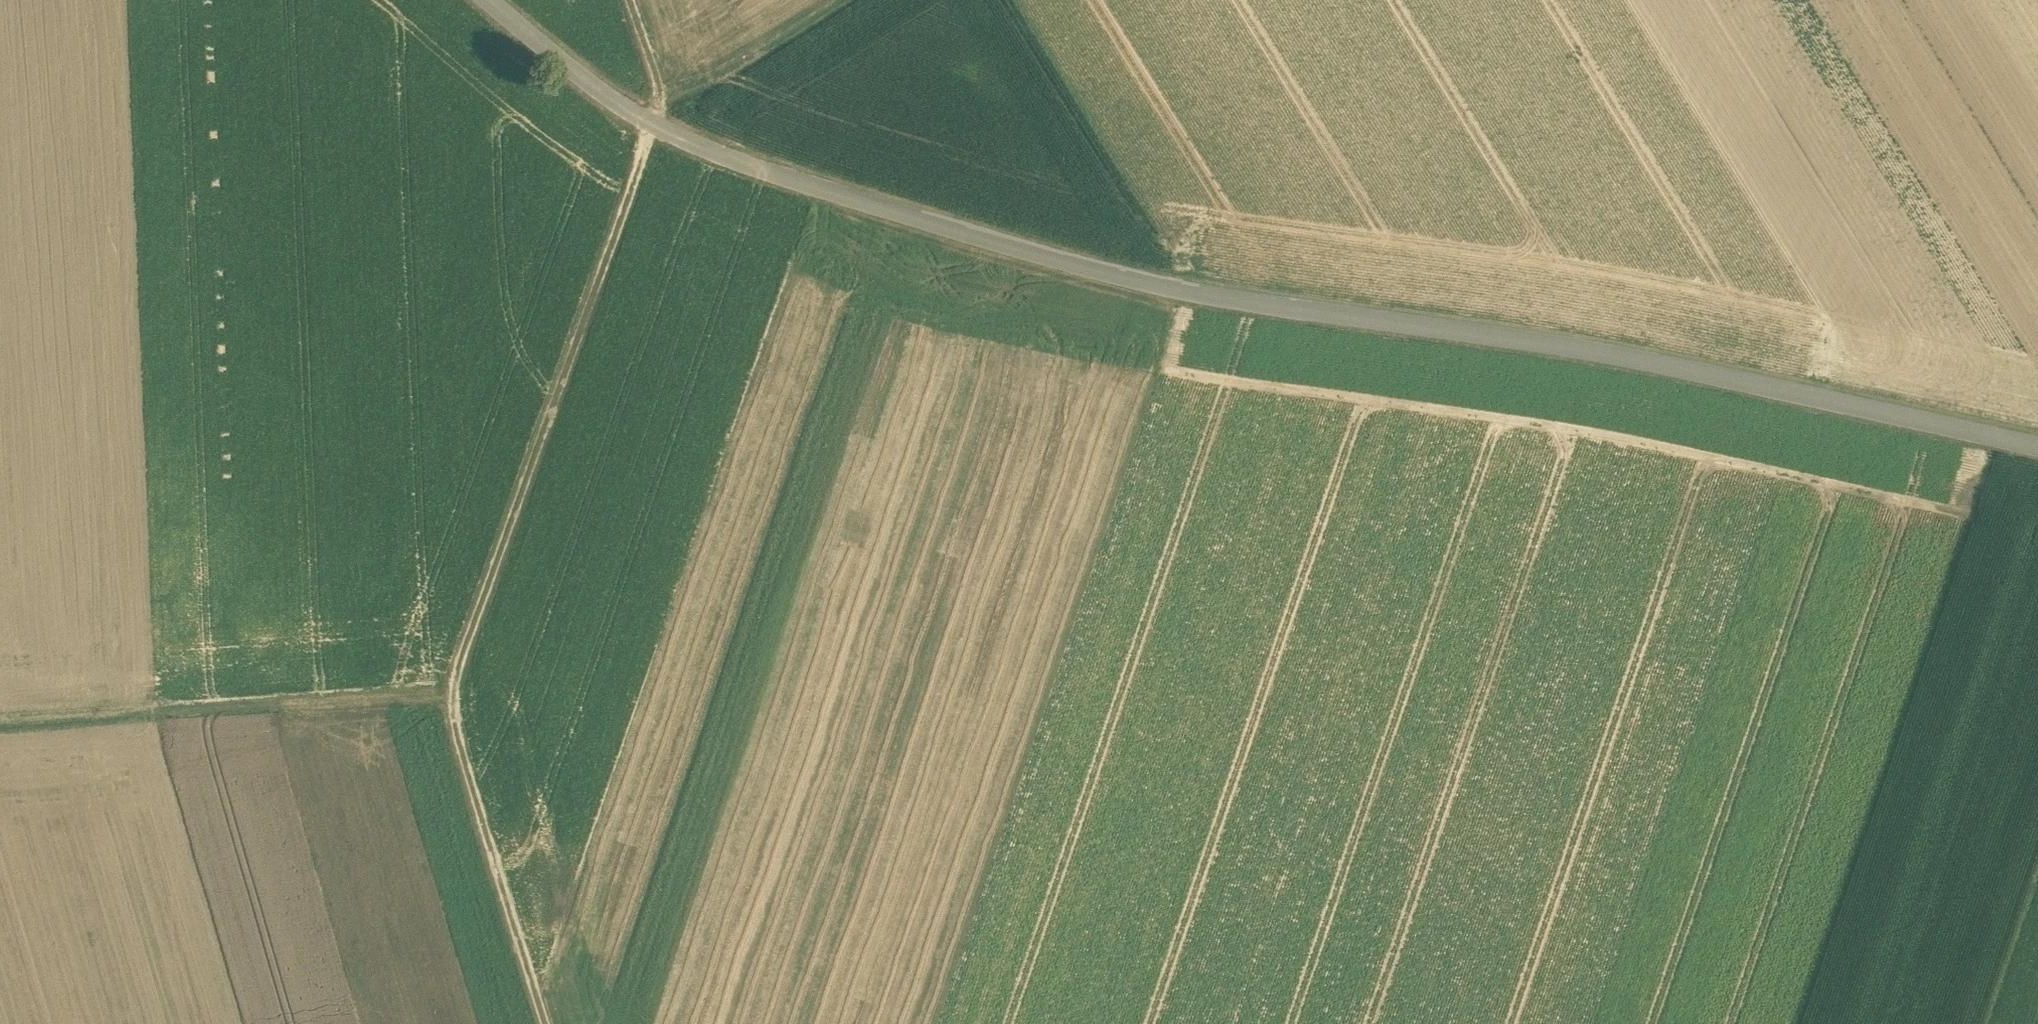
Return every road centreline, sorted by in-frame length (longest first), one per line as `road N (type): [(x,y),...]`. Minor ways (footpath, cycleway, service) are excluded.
road 1 (unclassified): [(489,0),(602,94),(656,127),(749,169),(1017,249),(1177,289),(1602,351),(2037,445)]
road 2 (track): [(629,0),(664,105),(454,688),(456,727),(548,1023)]
road 3 (track): [(454,696),(0,724)]
road 4 (track): [(850,0),(662,110)]

